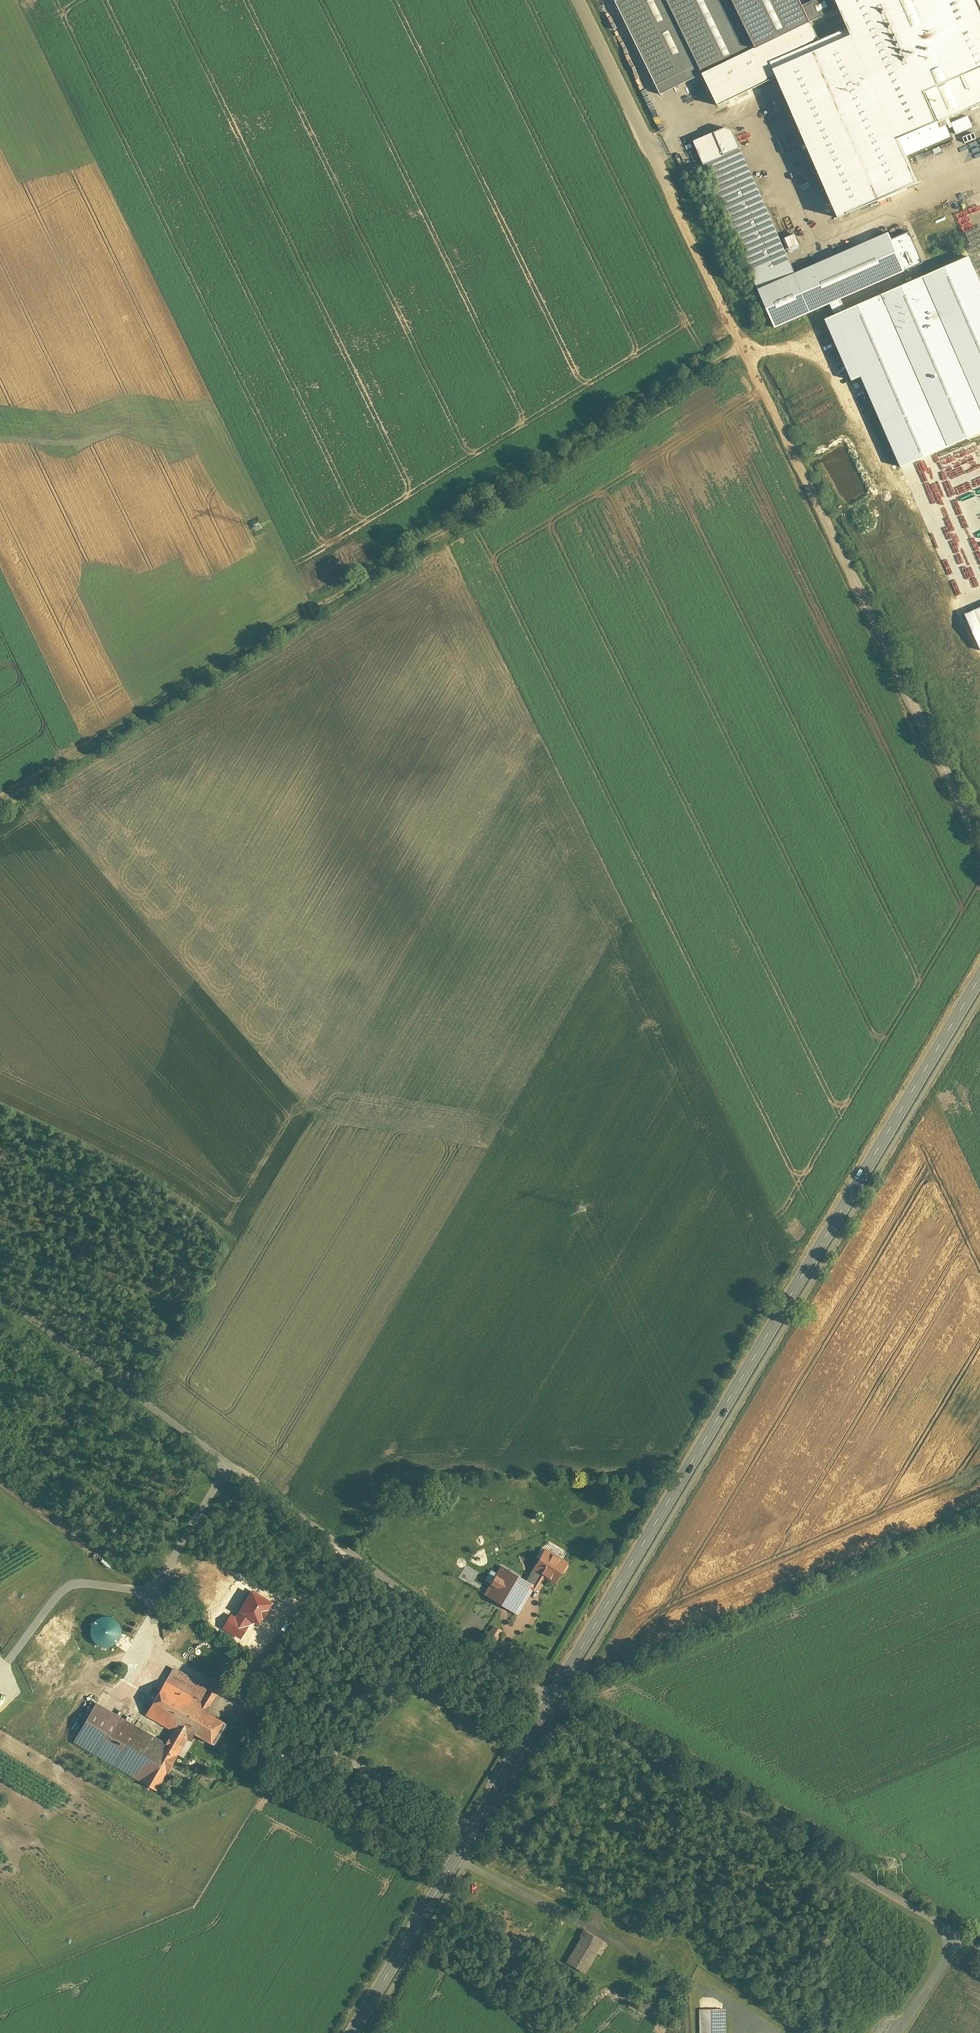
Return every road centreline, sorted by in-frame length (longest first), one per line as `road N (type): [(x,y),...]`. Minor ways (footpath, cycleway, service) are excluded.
road 1 (secondary): [(551,1698),(979,978)]
road 2 (unclassified): [(0,1294),(551,1698)]
road 3 (unclassified): [(311,606),(743,347)]
road 4 (unclassified): [(979,1934),(551,1698)]
road 5 (track): [(786,437),(979,840)]
road 6 (secondary): [(351,2032),(551,1698)]
road 7 (unclassified): [(579,0),(743,347)]

